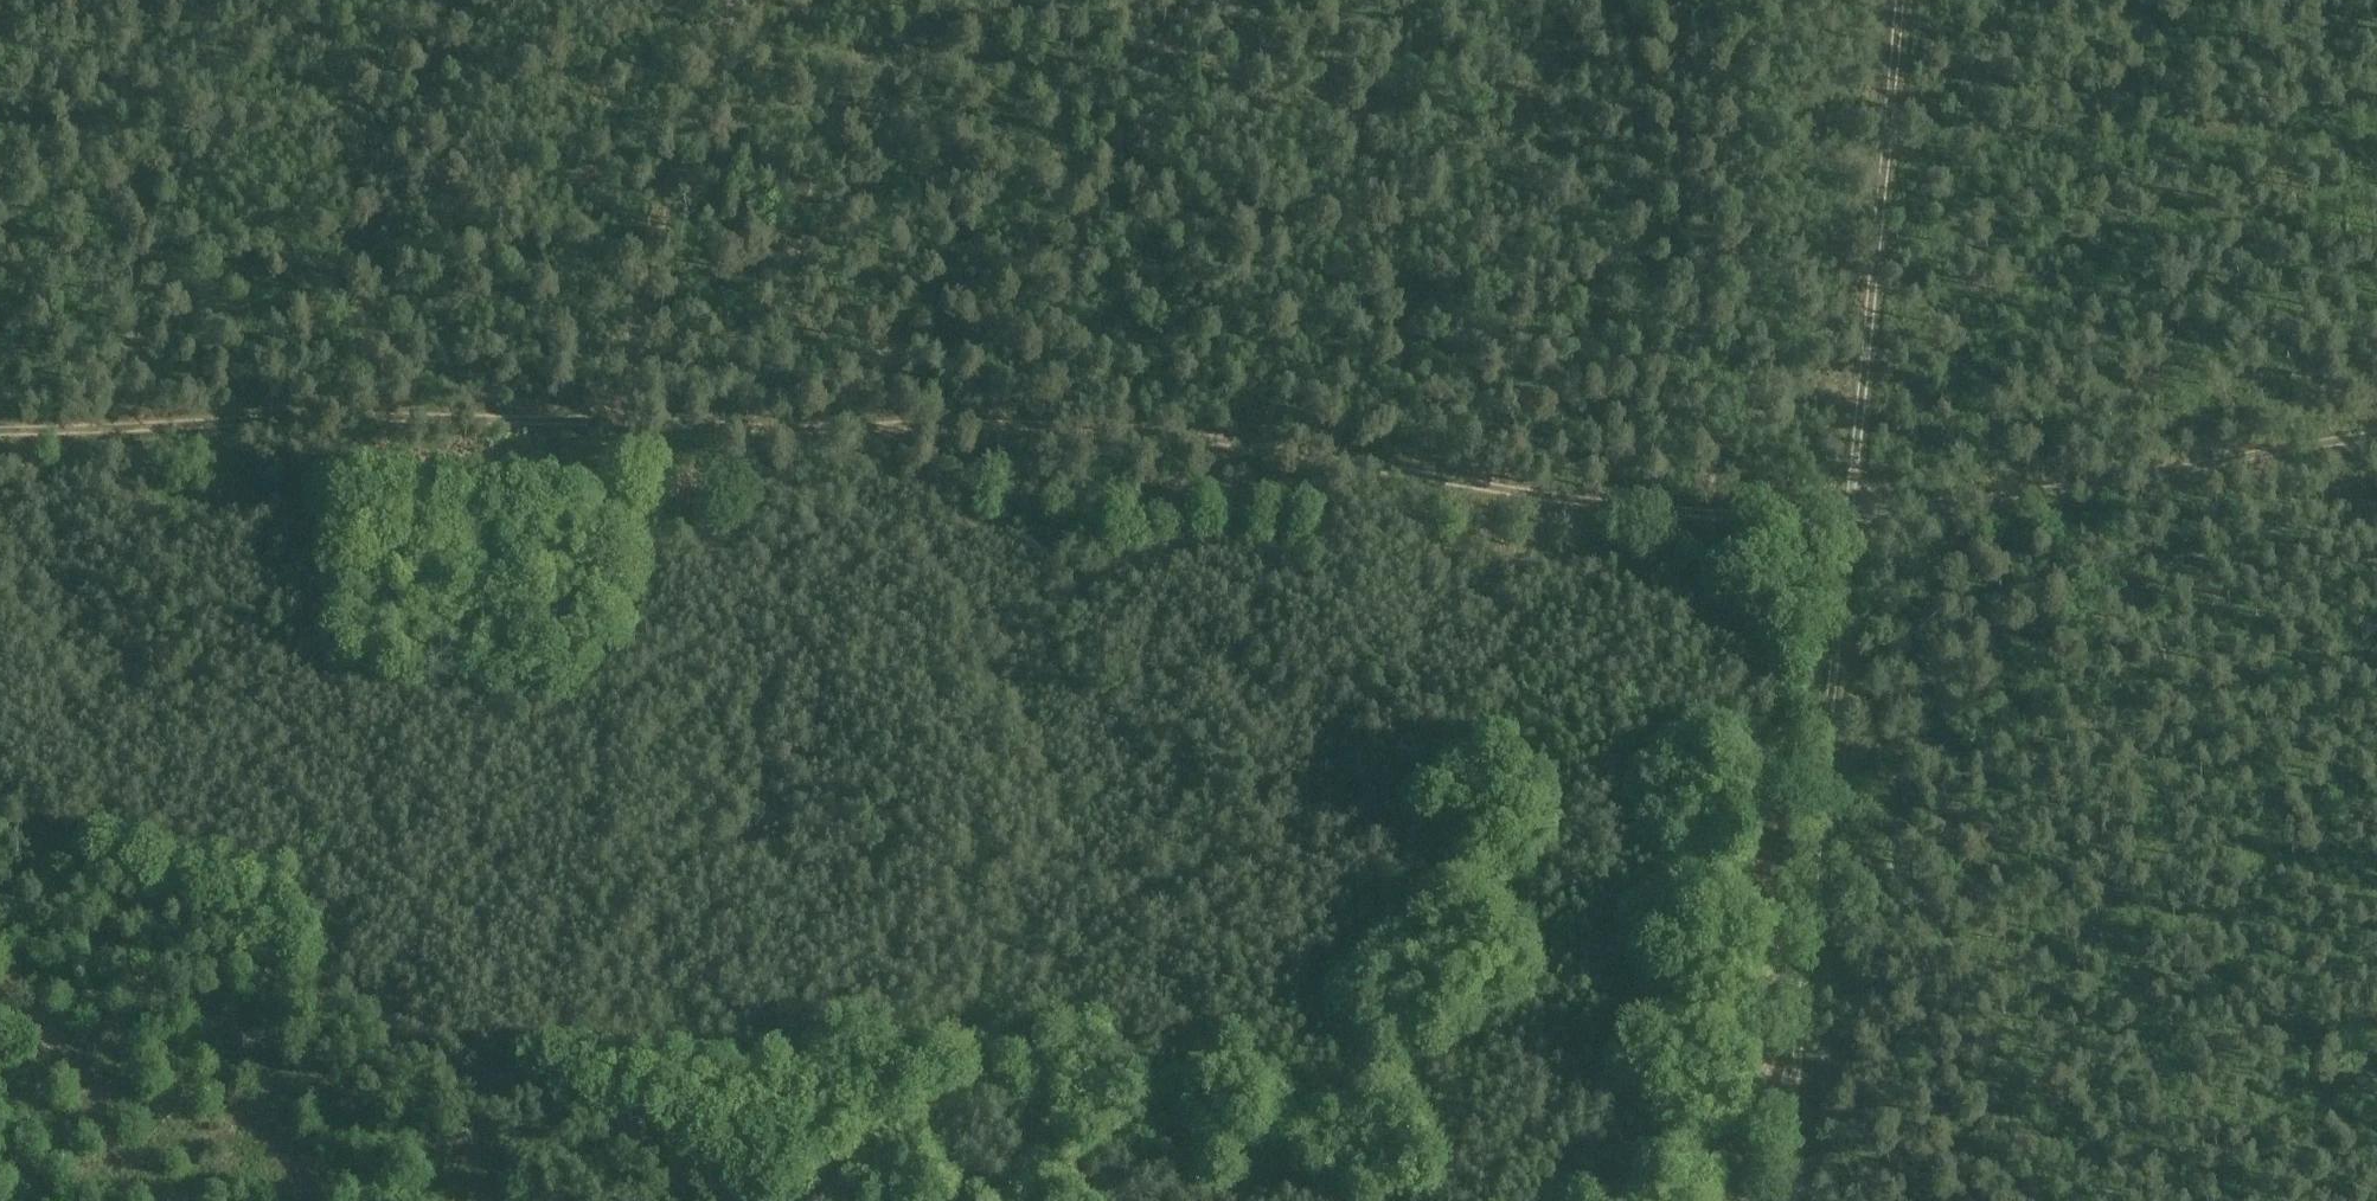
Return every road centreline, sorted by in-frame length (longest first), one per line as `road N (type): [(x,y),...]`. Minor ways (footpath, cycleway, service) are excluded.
road 1 (track): [(0,425),(228,417),(964,423),(1204,441),(1634,506),(1855,521),(1903,0)]
road 2 (track): [(2376,433),(1855,521),(1790,1200)]

